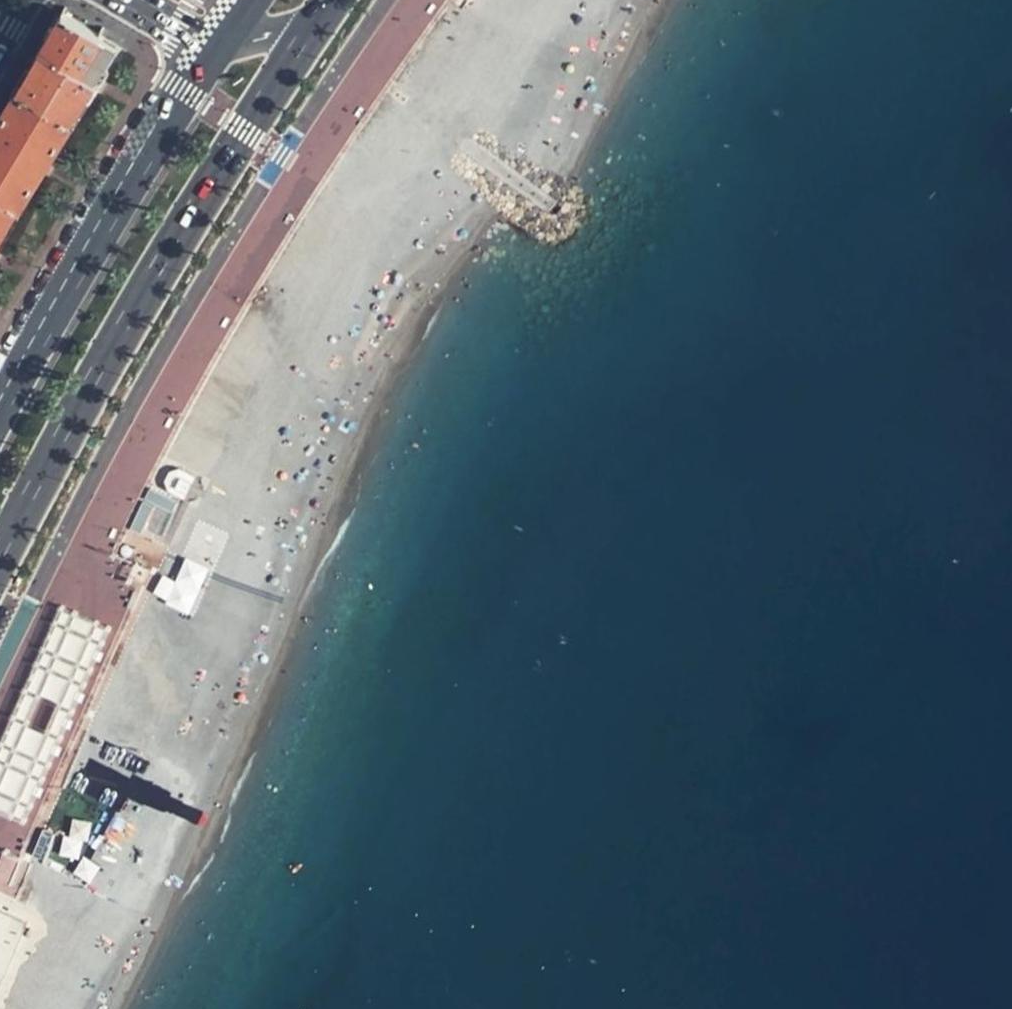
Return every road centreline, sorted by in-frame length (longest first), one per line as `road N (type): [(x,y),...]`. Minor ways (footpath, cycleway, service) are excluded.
road 1 (primary): [(0,551),(132,307),(312,29)]
road 2 (primary): [(210,44),(0,412)]

